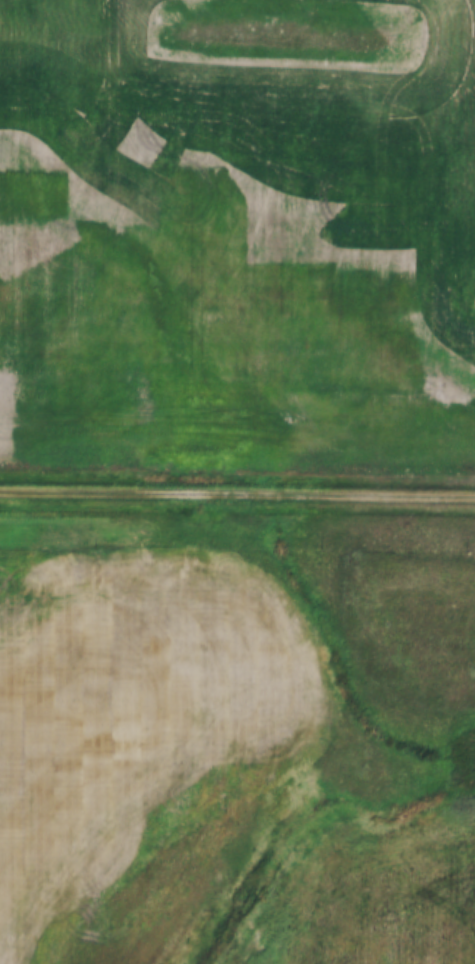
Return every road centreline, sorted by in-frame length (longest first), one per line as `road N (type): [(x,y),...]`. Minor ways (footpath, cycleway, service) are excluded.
road 1 (track): [(0,496),(474,501)]

